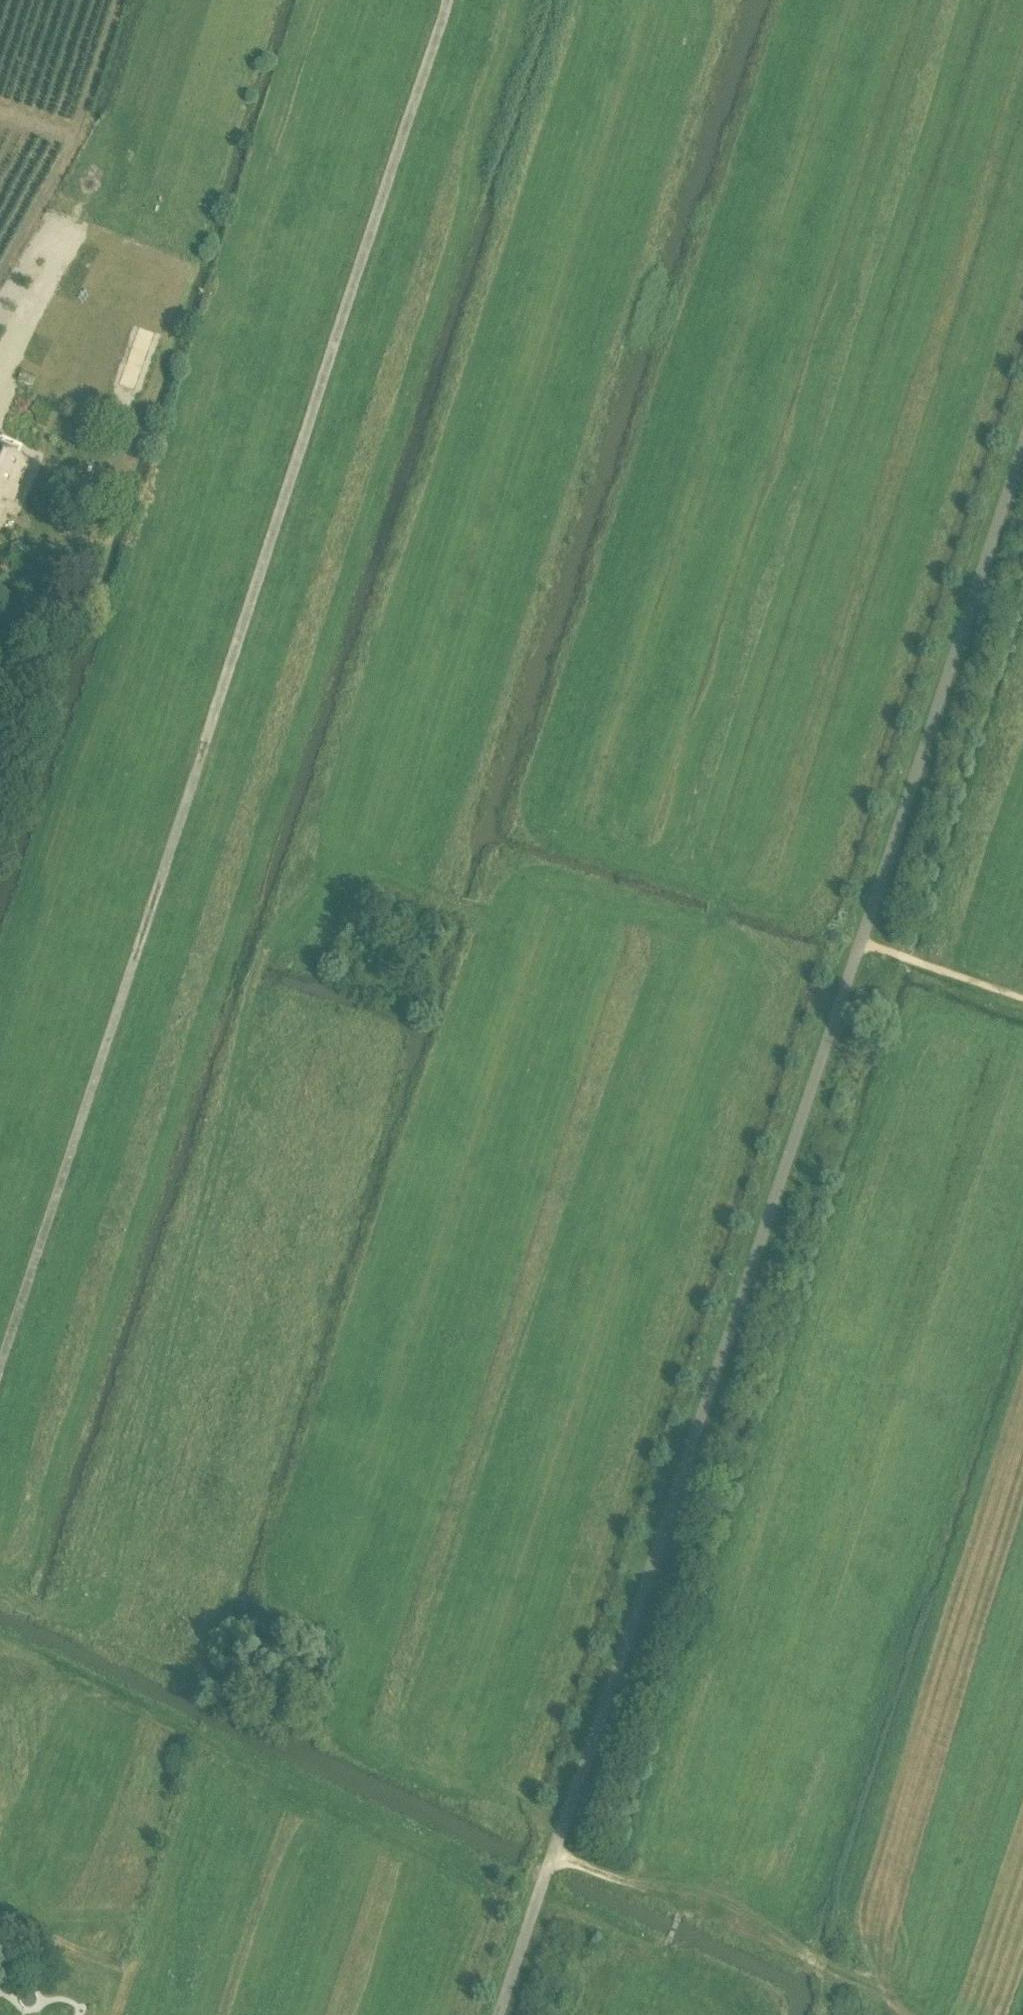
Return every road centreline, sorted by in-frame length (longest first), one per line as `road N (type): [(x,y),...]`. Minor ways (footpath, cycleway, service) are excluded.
road 1 (track): [(0,1367),(447,0)]

